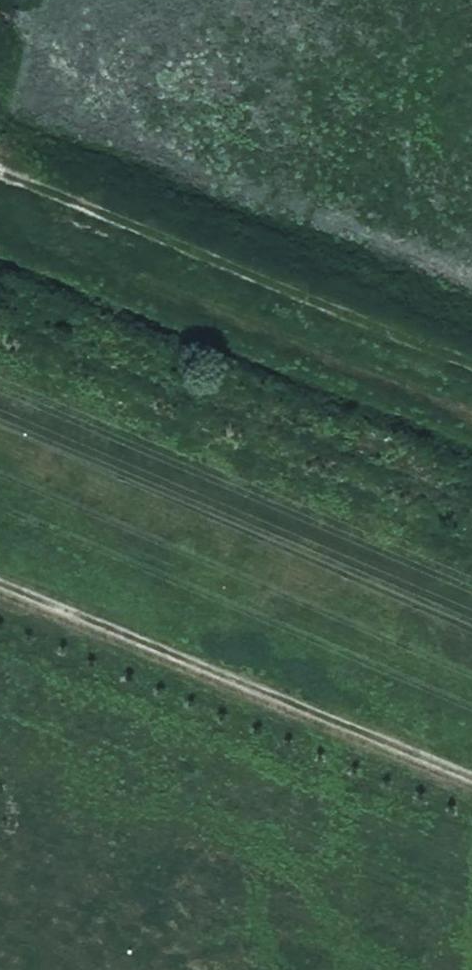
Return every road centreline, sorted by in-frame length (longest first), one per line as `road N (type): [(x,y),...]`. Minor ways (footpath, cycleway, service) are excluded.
road 1 (track): [(0,588),(471,777)]

